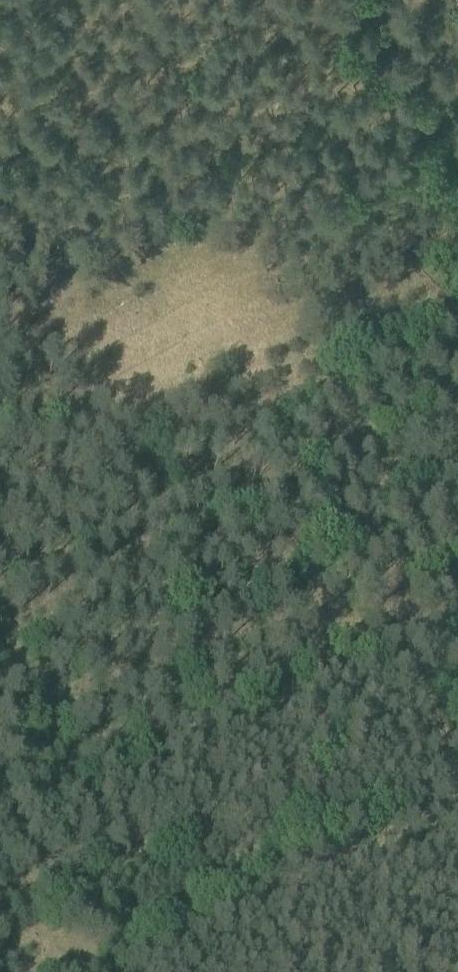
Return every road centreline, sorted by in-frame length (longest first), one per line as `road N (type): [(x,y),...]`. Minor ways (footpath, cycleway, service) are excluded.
road 1 (track): [(457,799),(408,834),(142,971)]
road 2 (track): [(457,124),(395,0)]

